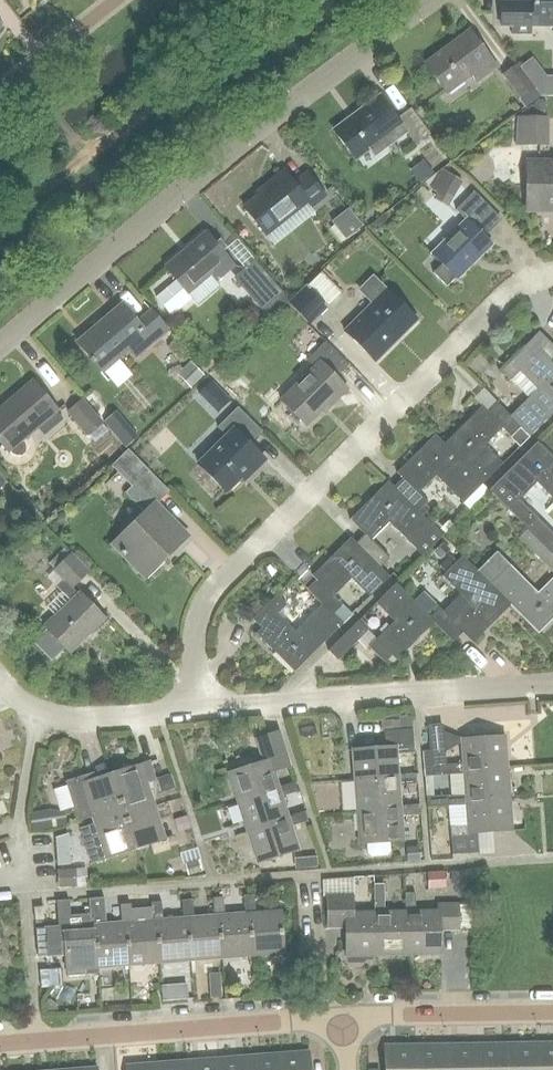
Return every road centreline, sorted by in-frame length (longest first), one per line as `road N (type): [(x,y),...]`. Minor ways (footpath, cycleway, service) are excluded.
road 1 (residential): [(193,710),(192,649),(207,594),(508,294),(552,277)]
road 2 (residential): [(0,345),(126,235),(431,0)]
road 3 (residential): [(552,683),(193,710)]
road 4 (residential): [(0,1039),(345,1018)]
road 5 (residential): [(345,1018),(552,1013)]
road 6 (residential): [(193,710),(77,719),(39,713),(0,681)]
road 7 (residential): [(0,90),(116,0)]

